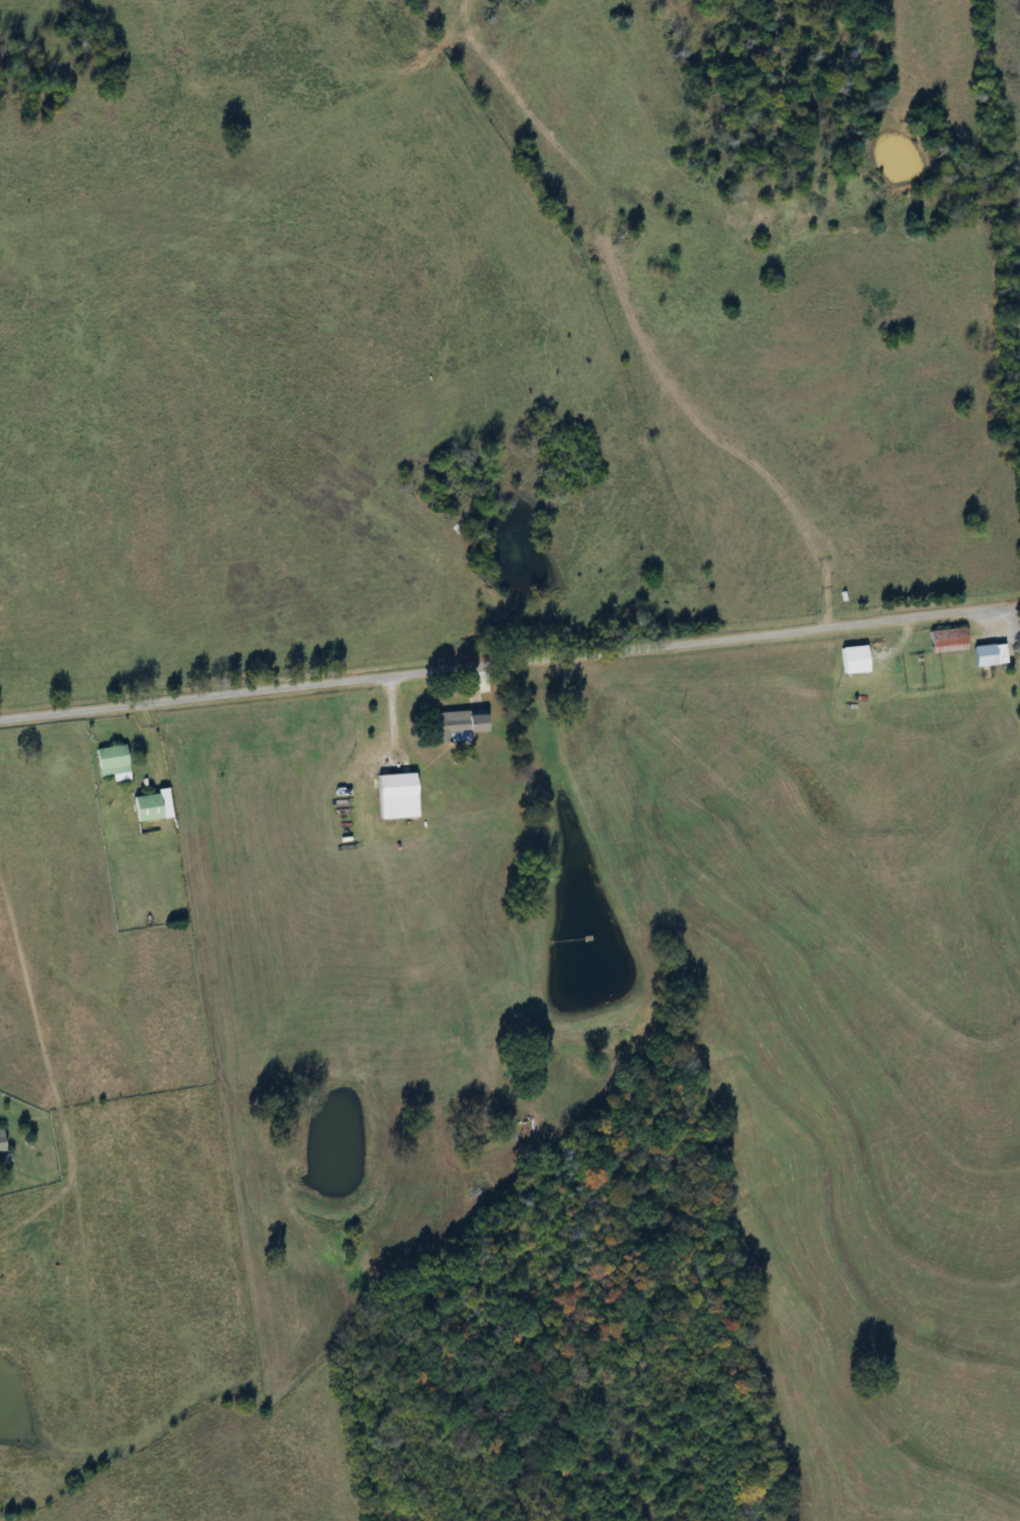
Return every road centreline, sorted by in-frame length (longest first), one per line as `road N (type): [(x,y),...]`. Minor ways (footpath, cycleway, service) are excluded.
road 1 (residential): [(0,722),(1002,611)]

